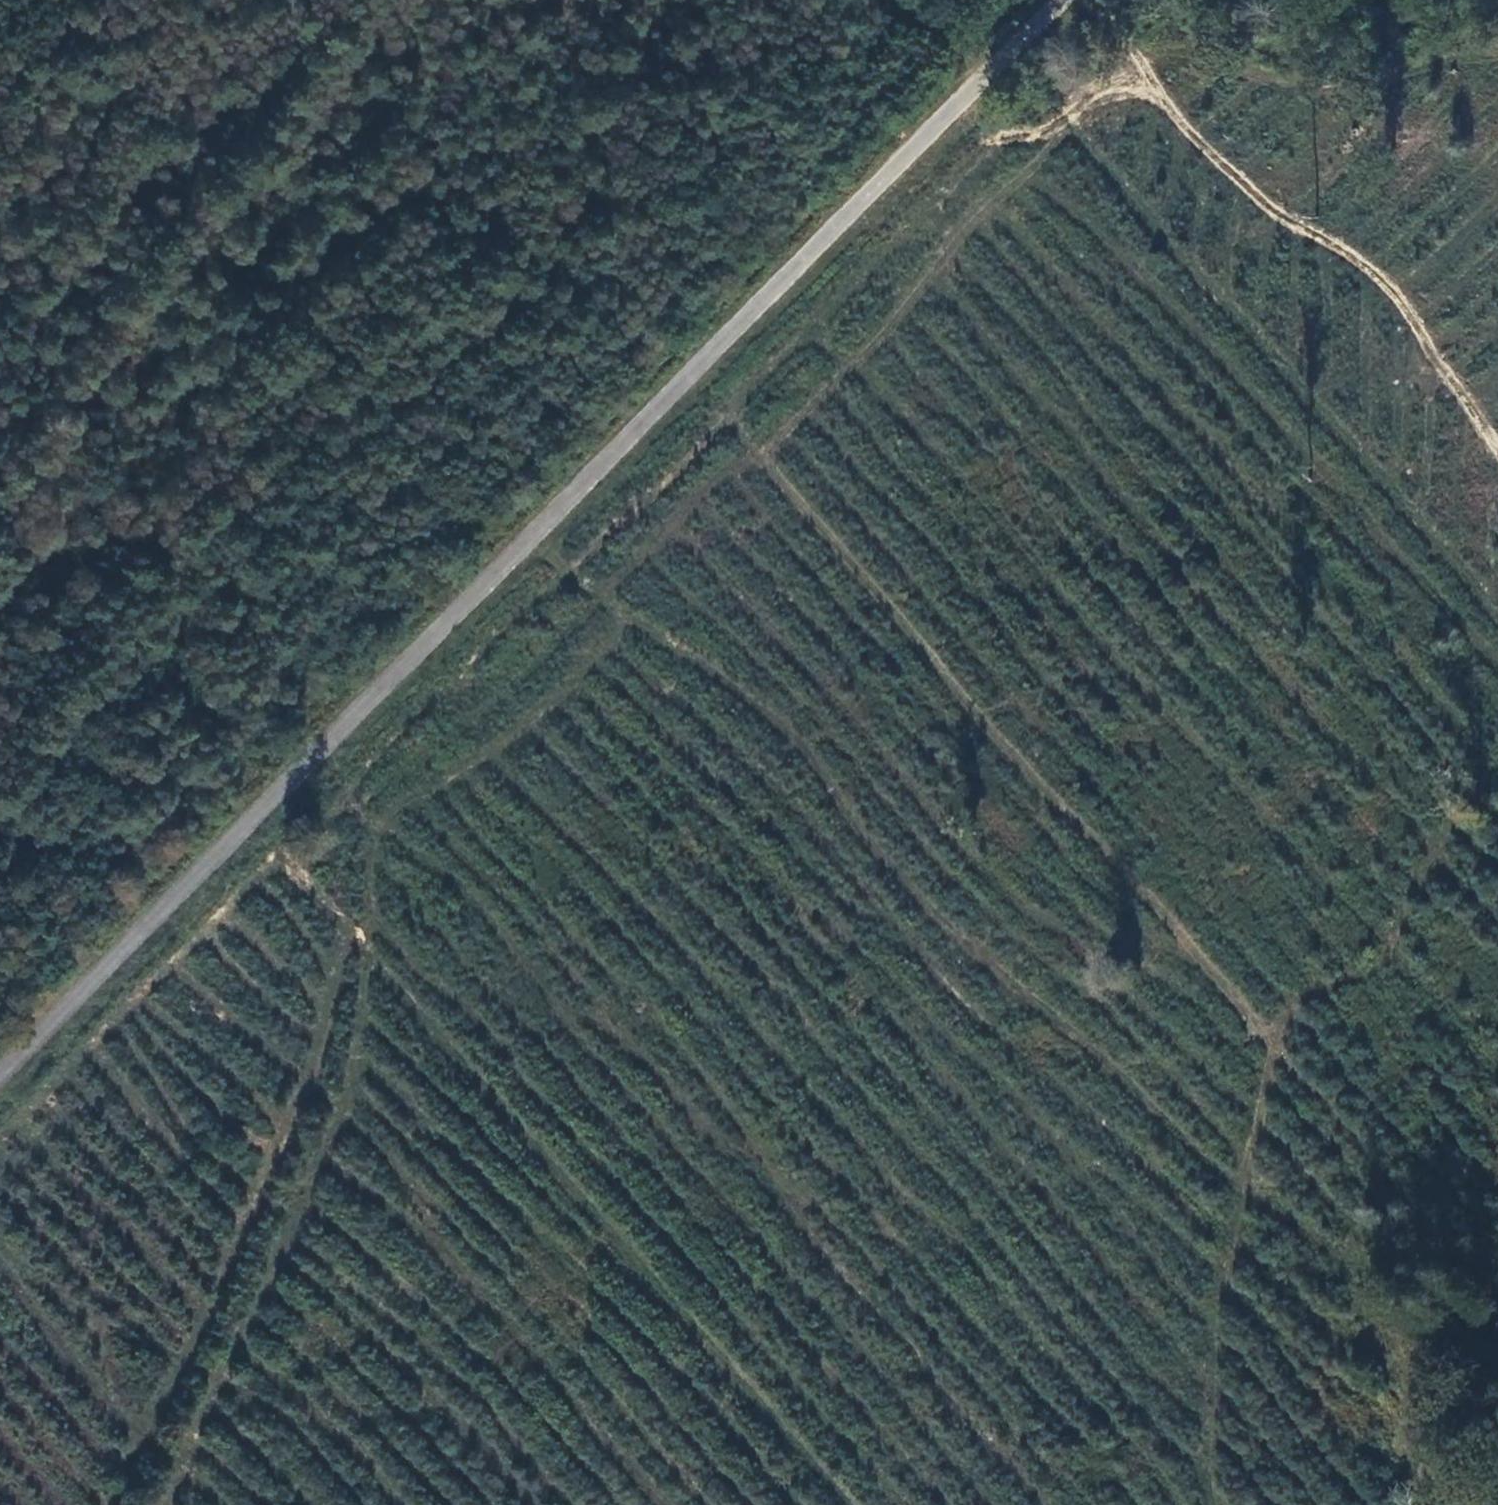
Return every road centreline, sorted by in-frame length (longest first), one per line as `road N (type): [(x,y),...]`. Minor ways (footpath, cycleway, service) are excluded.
road 1 (track): [(1071,0),(0,1085)]

